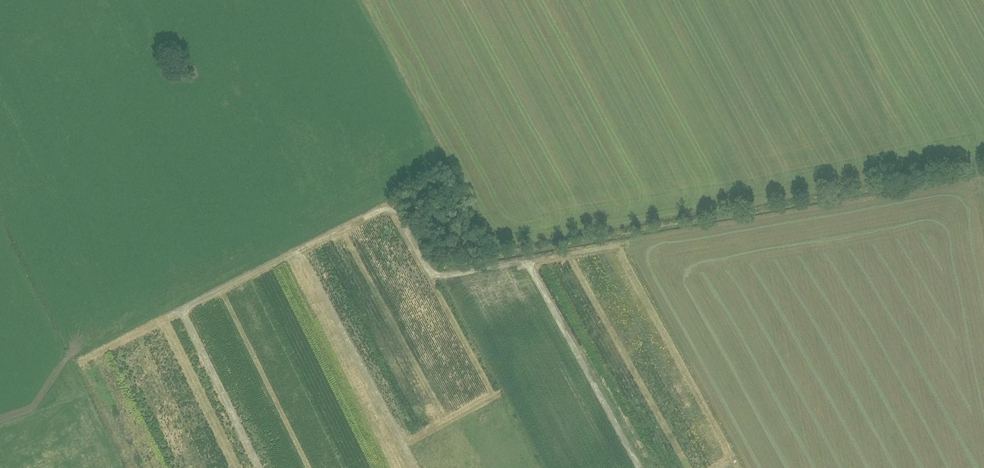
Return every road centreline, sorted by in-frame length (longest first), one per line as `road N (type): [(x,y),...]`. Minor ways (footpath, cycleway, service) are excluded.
road 1 (track): [(259,467),(183,314)]

